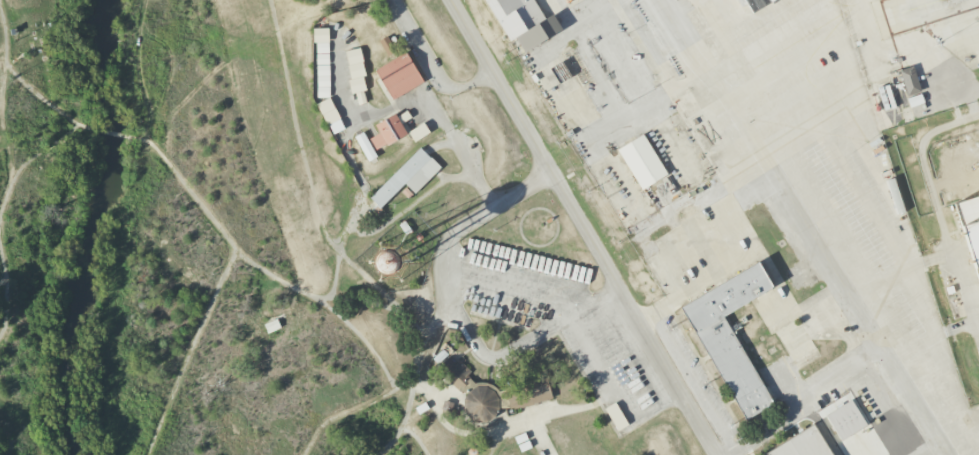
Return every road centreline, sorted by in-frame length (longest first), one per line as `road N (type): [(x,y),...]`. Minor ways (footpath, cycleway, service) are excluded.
road 1 (residential): [(714,454),(450,0)]

